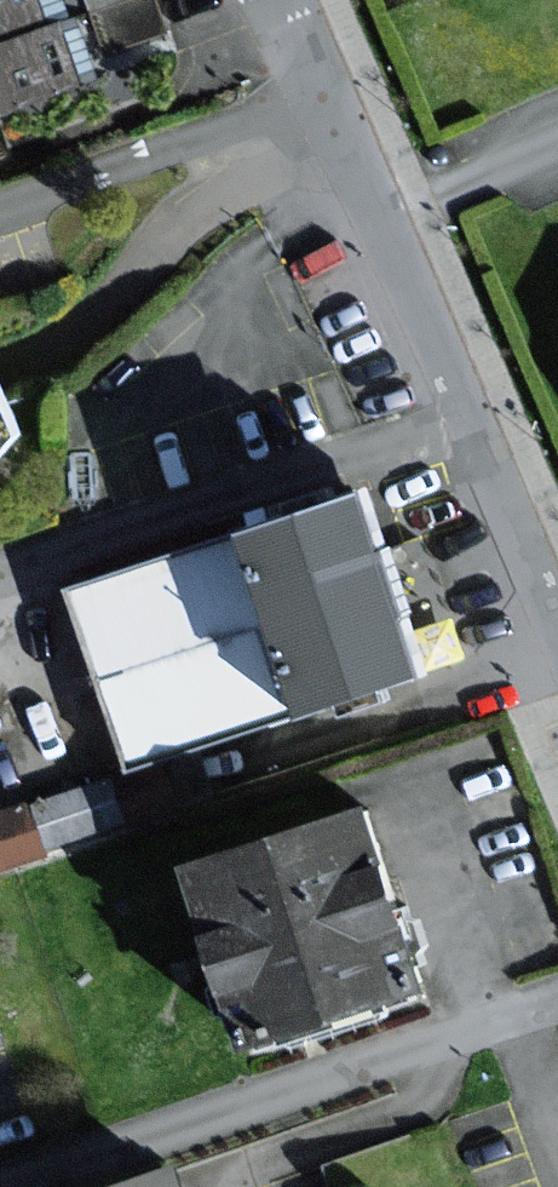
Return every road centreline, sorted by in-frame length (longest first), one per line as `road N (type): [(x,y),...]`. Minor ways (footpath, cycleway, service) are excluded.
road 1 (residential): [(557,993),(0,1184)]
road 2 (residential): [(464,424),(0,576)]
road 3 (residential): [(320,94),(0,207)]
road 4 (residential): [(557,688),(464,424)]
road 5 (residential): [(464,424),(387,235)]
road 6 (residential): [(557,153),(387,235)]
road 7 (residential): [(387,235),(320,94)]

